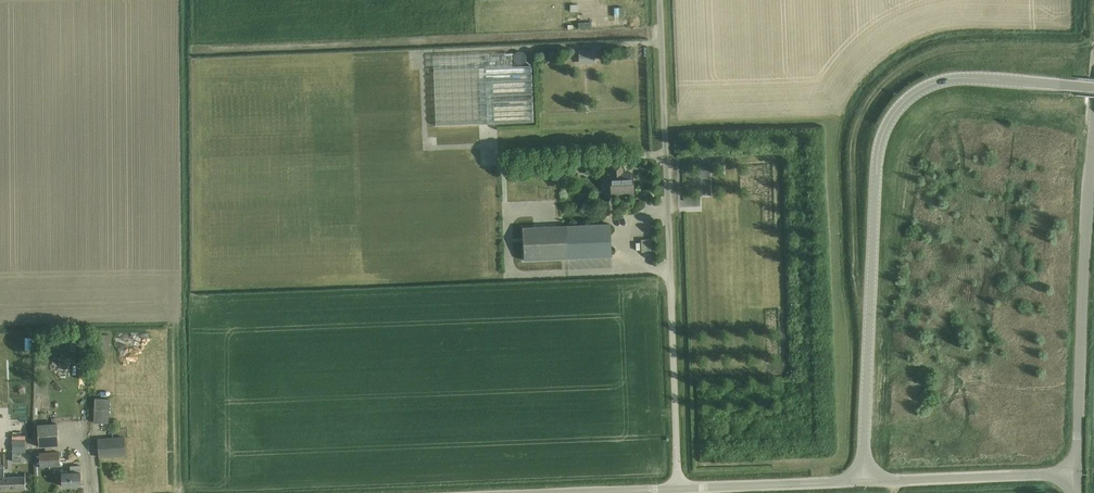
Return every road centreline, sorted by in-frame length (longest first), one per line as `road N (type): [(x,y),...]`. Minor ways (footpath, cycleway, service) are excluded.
road 1 (residential): [(863,480),(876,170),(888,125),(912,95),(935,83),(1093,92)]
road 2 (unclassified): [(677,488),(659,0)]
road 3 (unclassified): [(1076,475),(1093,148)]
road 4 (unclassified): [(863,480),(1076,475)]
road 5 (unclassified): [(677,488),(863,480)]
road 6 (unclassified): [(542,492),(677,488)]

